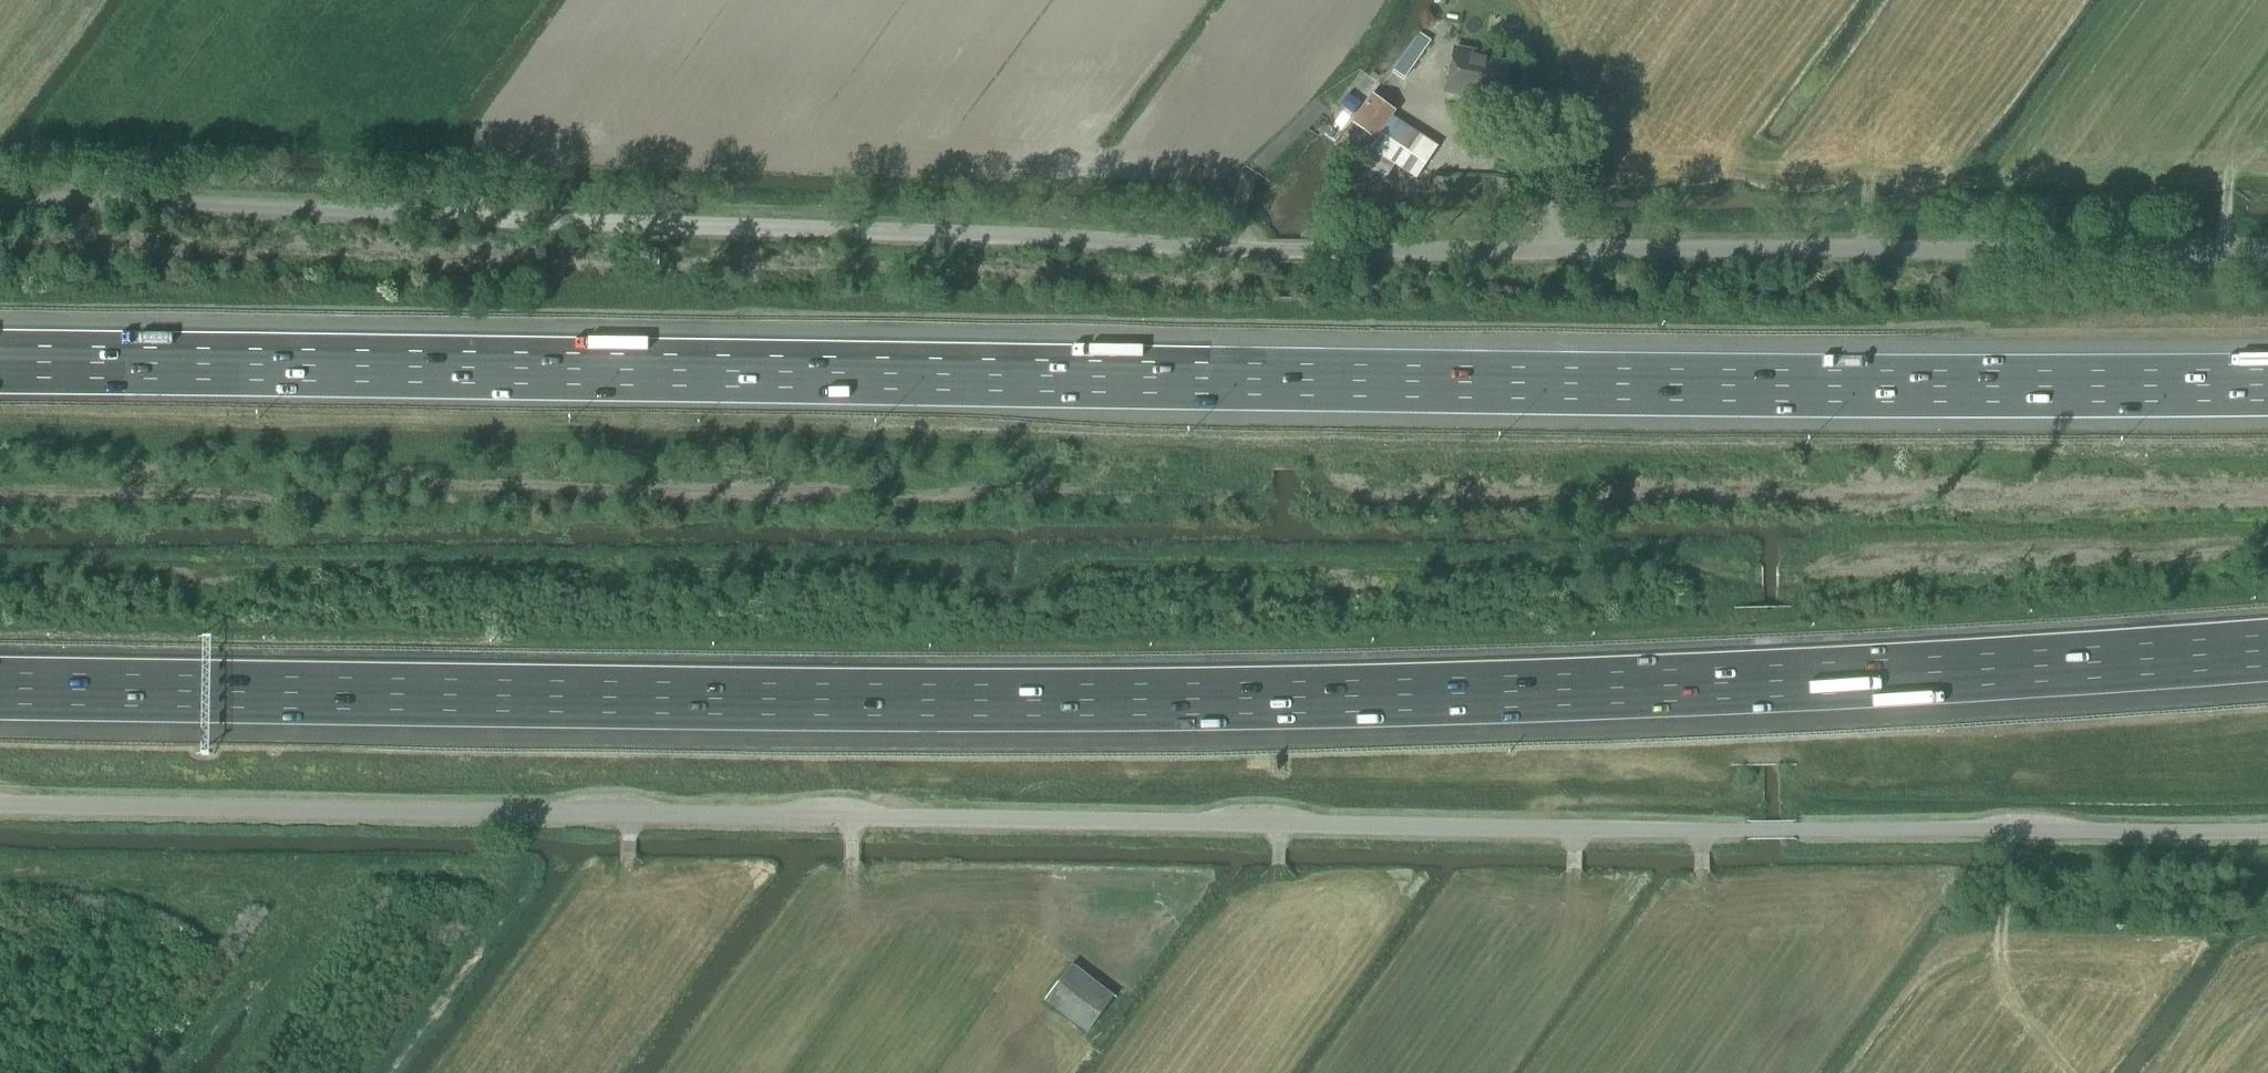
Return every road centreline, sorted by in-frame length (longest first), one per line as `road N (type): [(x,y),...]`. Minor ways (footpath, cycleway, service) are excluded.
road 1 (unclassified): [(0,192),(1312,250),(2267,254)]
road 2 (motorway): [(0,689),(1267,700),(2267,651)]
road 3 (unclassified): [(2267,832),(1393,829),(0,807)]
road 4 (motorway): [(2267,385),(1326,382),(0,363)]

